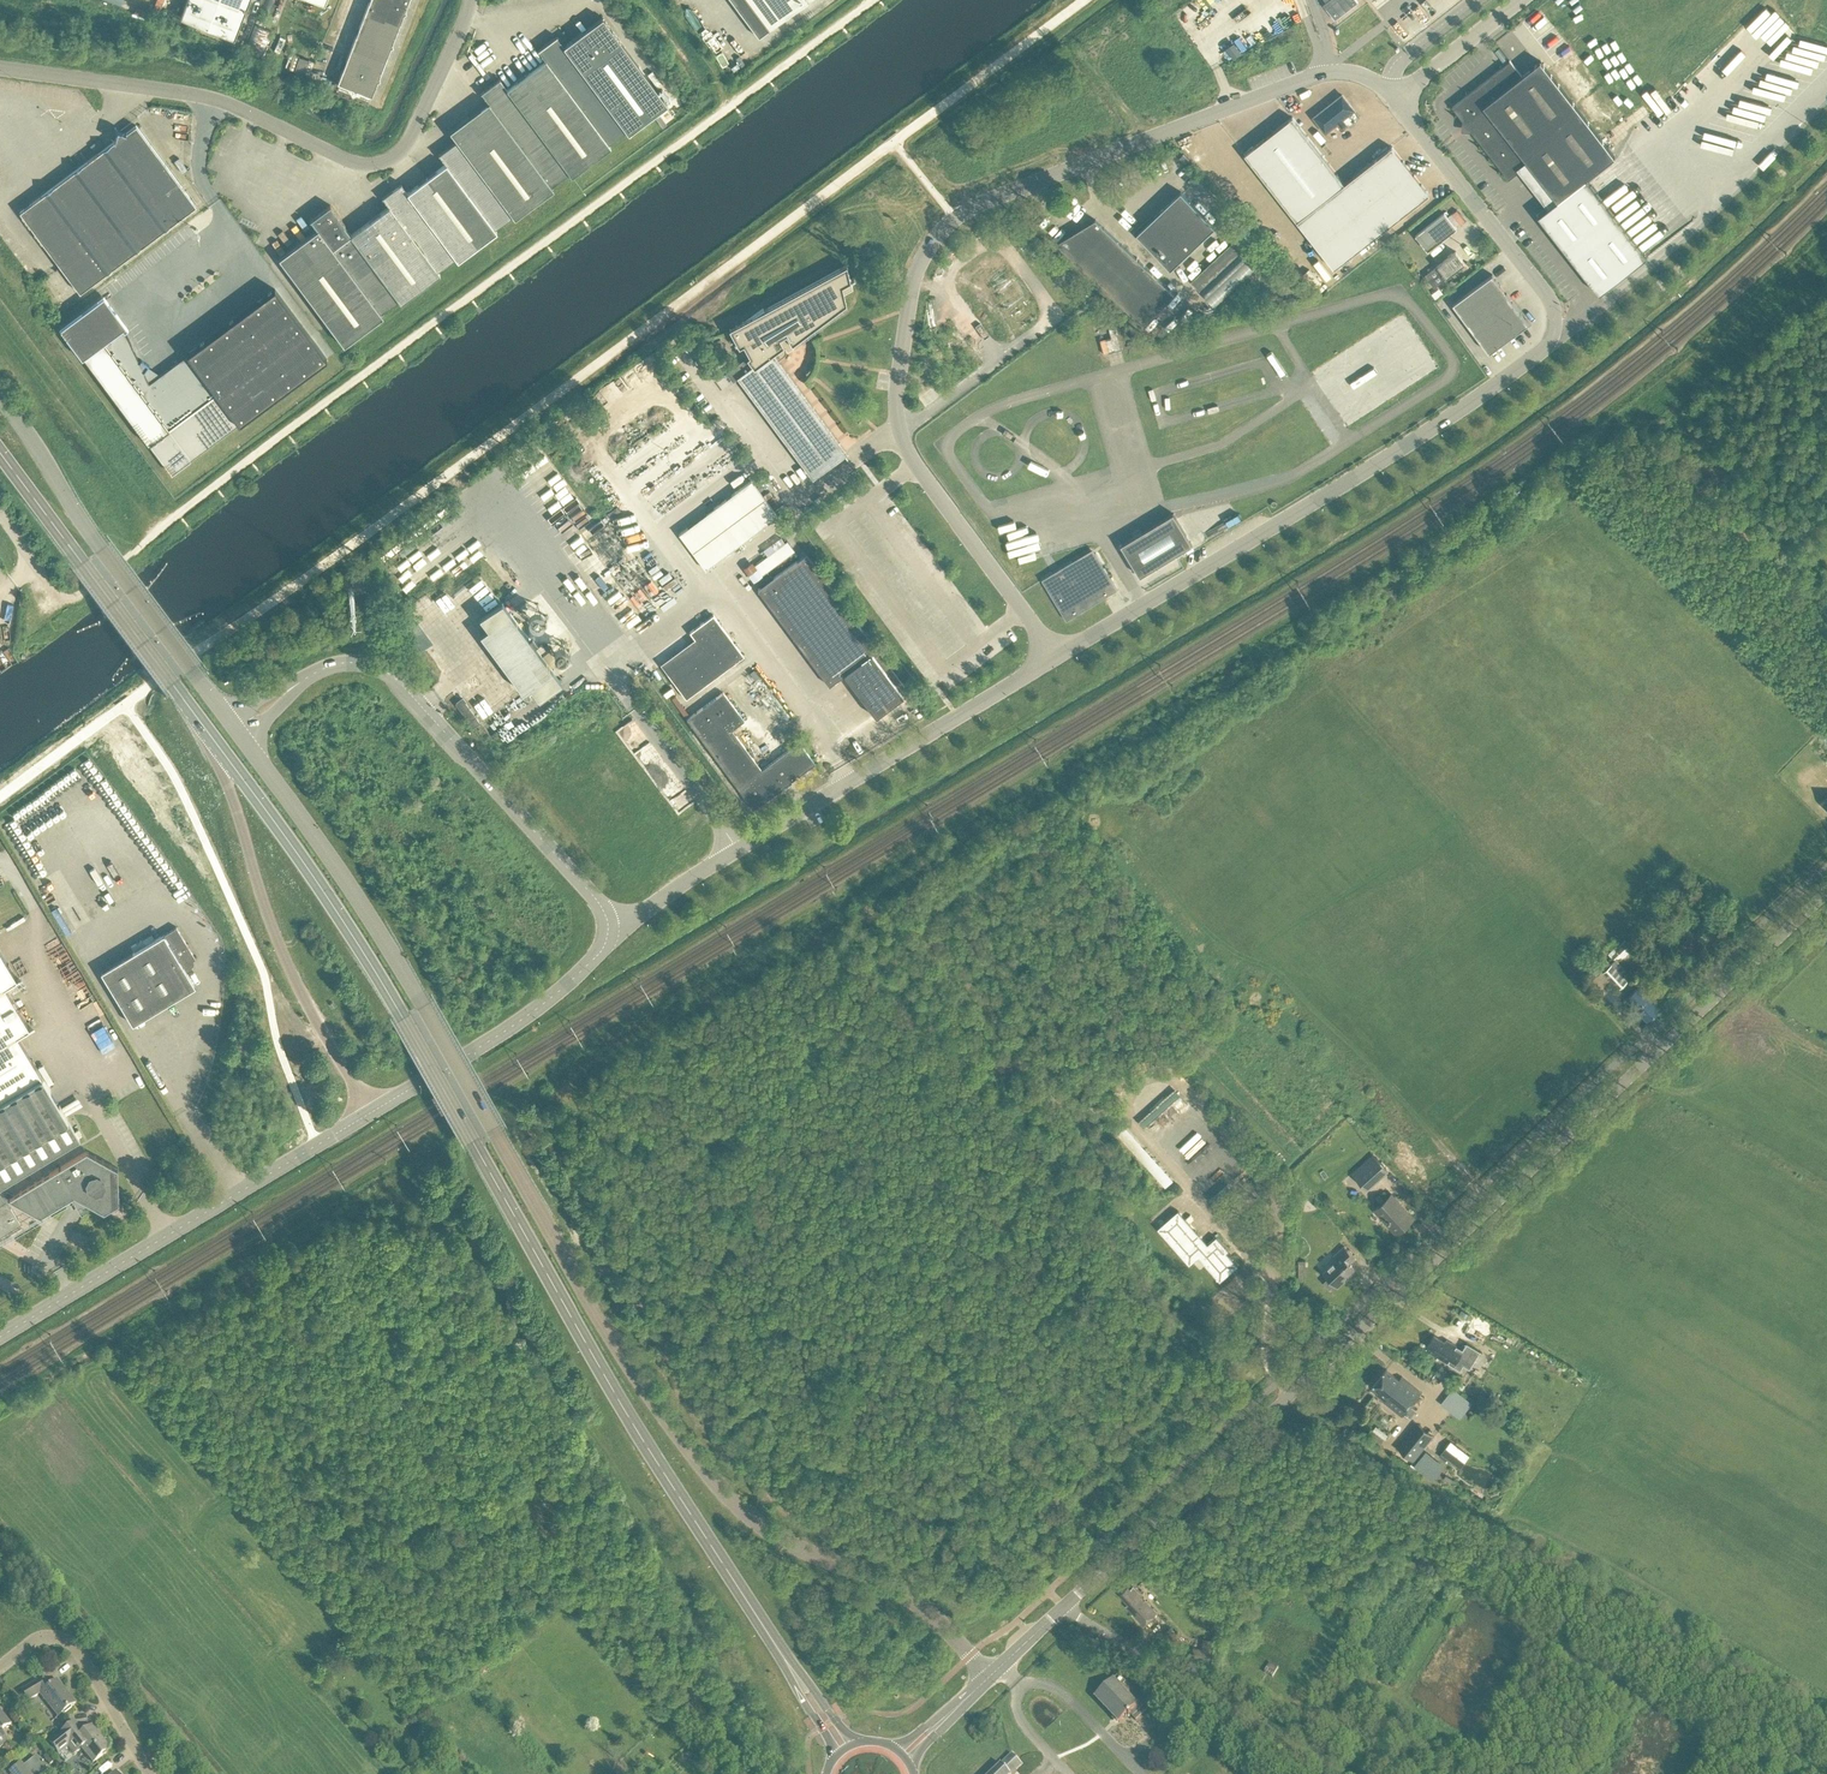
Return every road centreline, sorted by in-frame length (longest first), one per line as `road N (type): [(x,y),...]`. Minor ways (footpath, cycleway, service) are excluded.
road 1 (unclassified): [(991,1674),(903,1593),(784,1541),(751,1518),(667,1420),(397,960),(237,730)]
road 2 (secondary): [(217,745),(375,969),(607,1377),(785,1658)]
road 3 (tertiary): [(1066,1605),(1826,890)]
road 4 (track): [(51,591),(83,590),(176,512),(869,0)]
road 5 (unclassified): [(1398,101),(1369,78),(1326,71),(982,201),(929,246),(913,283),(897,390),(905,442),(1058,657)]
road 6 (unclassified): [(1058,657),(1410,443),(1545,346),(1554,325),(1548,295),(1398,101)]
road 7 (residential): [(0,68),(213,99),(374,164),(406,145),(472,0)]
road 8 (unclassified): [(237,730),(318,672),(361,662),(385,671),(595,897),(609,928)]
road 9 (unclassified): [(373,1112),(0,1337)]
road 10 (unclassified): [(237,730),(82,522),(0,395)]
road 11 (unclassified): [(737,847),(609,674),(623,664),(539,551),(510,572)]
road 12 (secondary): [(217,745),(284,953),(373,1112)]
road 13 (track): [(1826,1724),(1498,1527)]
road 14 (unclassified): [(737,847),(1058,657)]
road 15 (secondary): [(0,452),(217,745)]
road 16 (unclassified): [(1066,1605),(1338,1773)]
road 17 (unclassified): [(609,928),(602,950),(530,1013),(373,1112)]
road 18 (track): [(1498,1527),(1287,1397)]
road 19 (residential): [(148,1773),(73,1645),(37,1641),(0,1670)]
road 20 (unclassified): [(1517,0),(1398,101)]
road 21 (unclassified): [(609,928),(737,847)]

